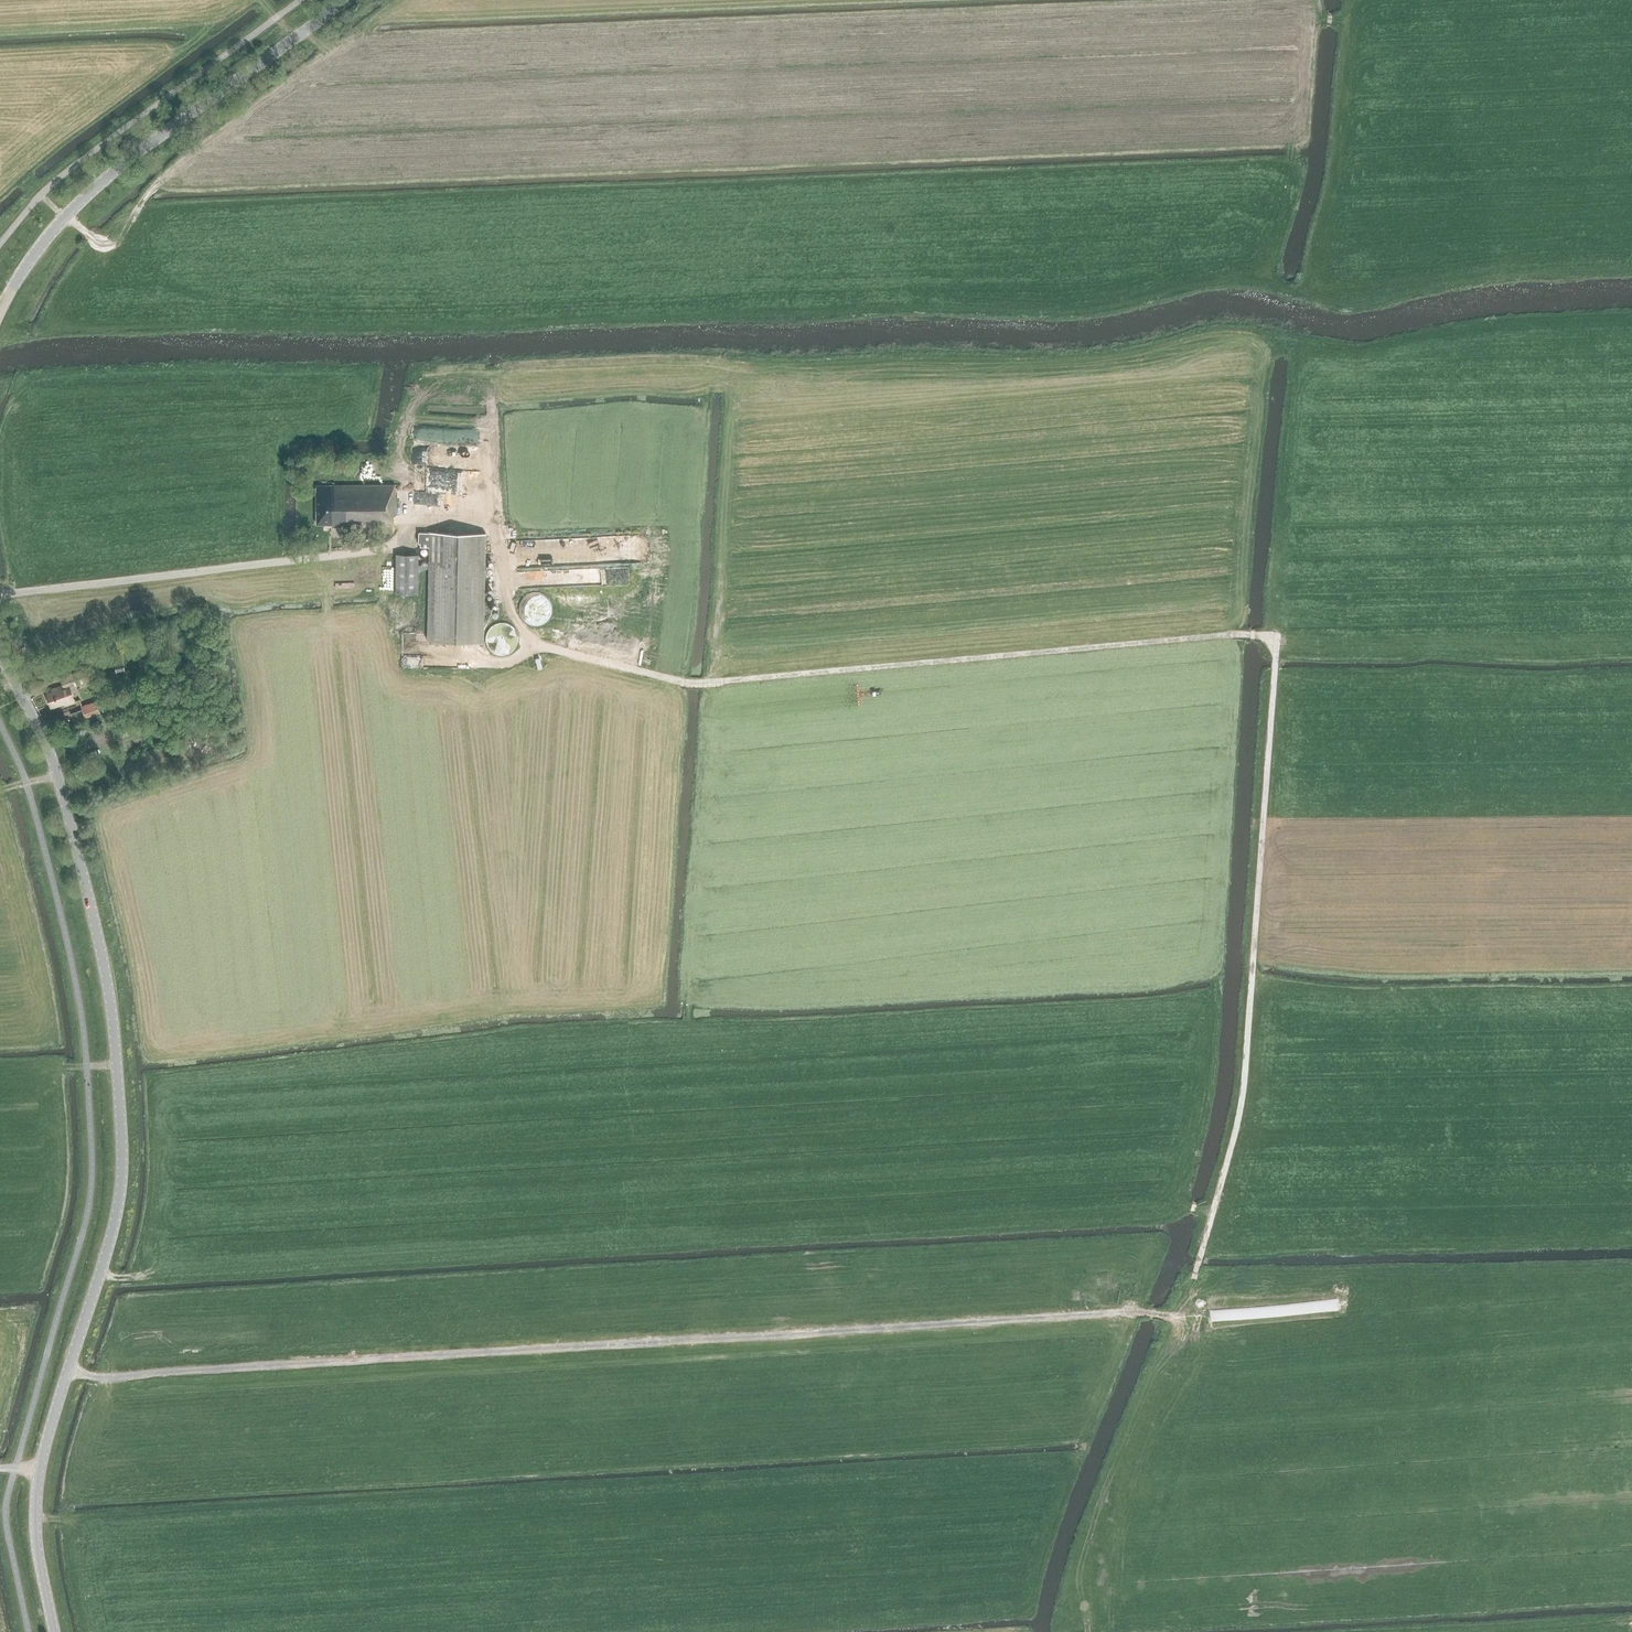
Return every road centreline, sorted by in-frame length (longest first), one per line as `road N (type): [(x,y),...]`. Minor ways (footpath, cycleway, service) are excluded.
road 1 (track): [(0,594),(387,550),(433,518),(494,525),(505,593),(529,640),(688,683),(1276,637),(1242,1097),(1194,1278)]
road 2 (track): [(68,1370),(100,1377),(1129,1312),(1181,1317),(1194,1278)]
road 3 (secondary): [(74,840),(112,1015),(122,1165),(111,1239),(37,1487),(36,1545),(53,1631)]
road 4 (secondary): [(347,0),(86,197),(44,241),(0,309)]
road 5 (secondary): [(74,840),(49,750),(0,652)]
road 6 (track): [(3,788),(52,777),(133,737)]

